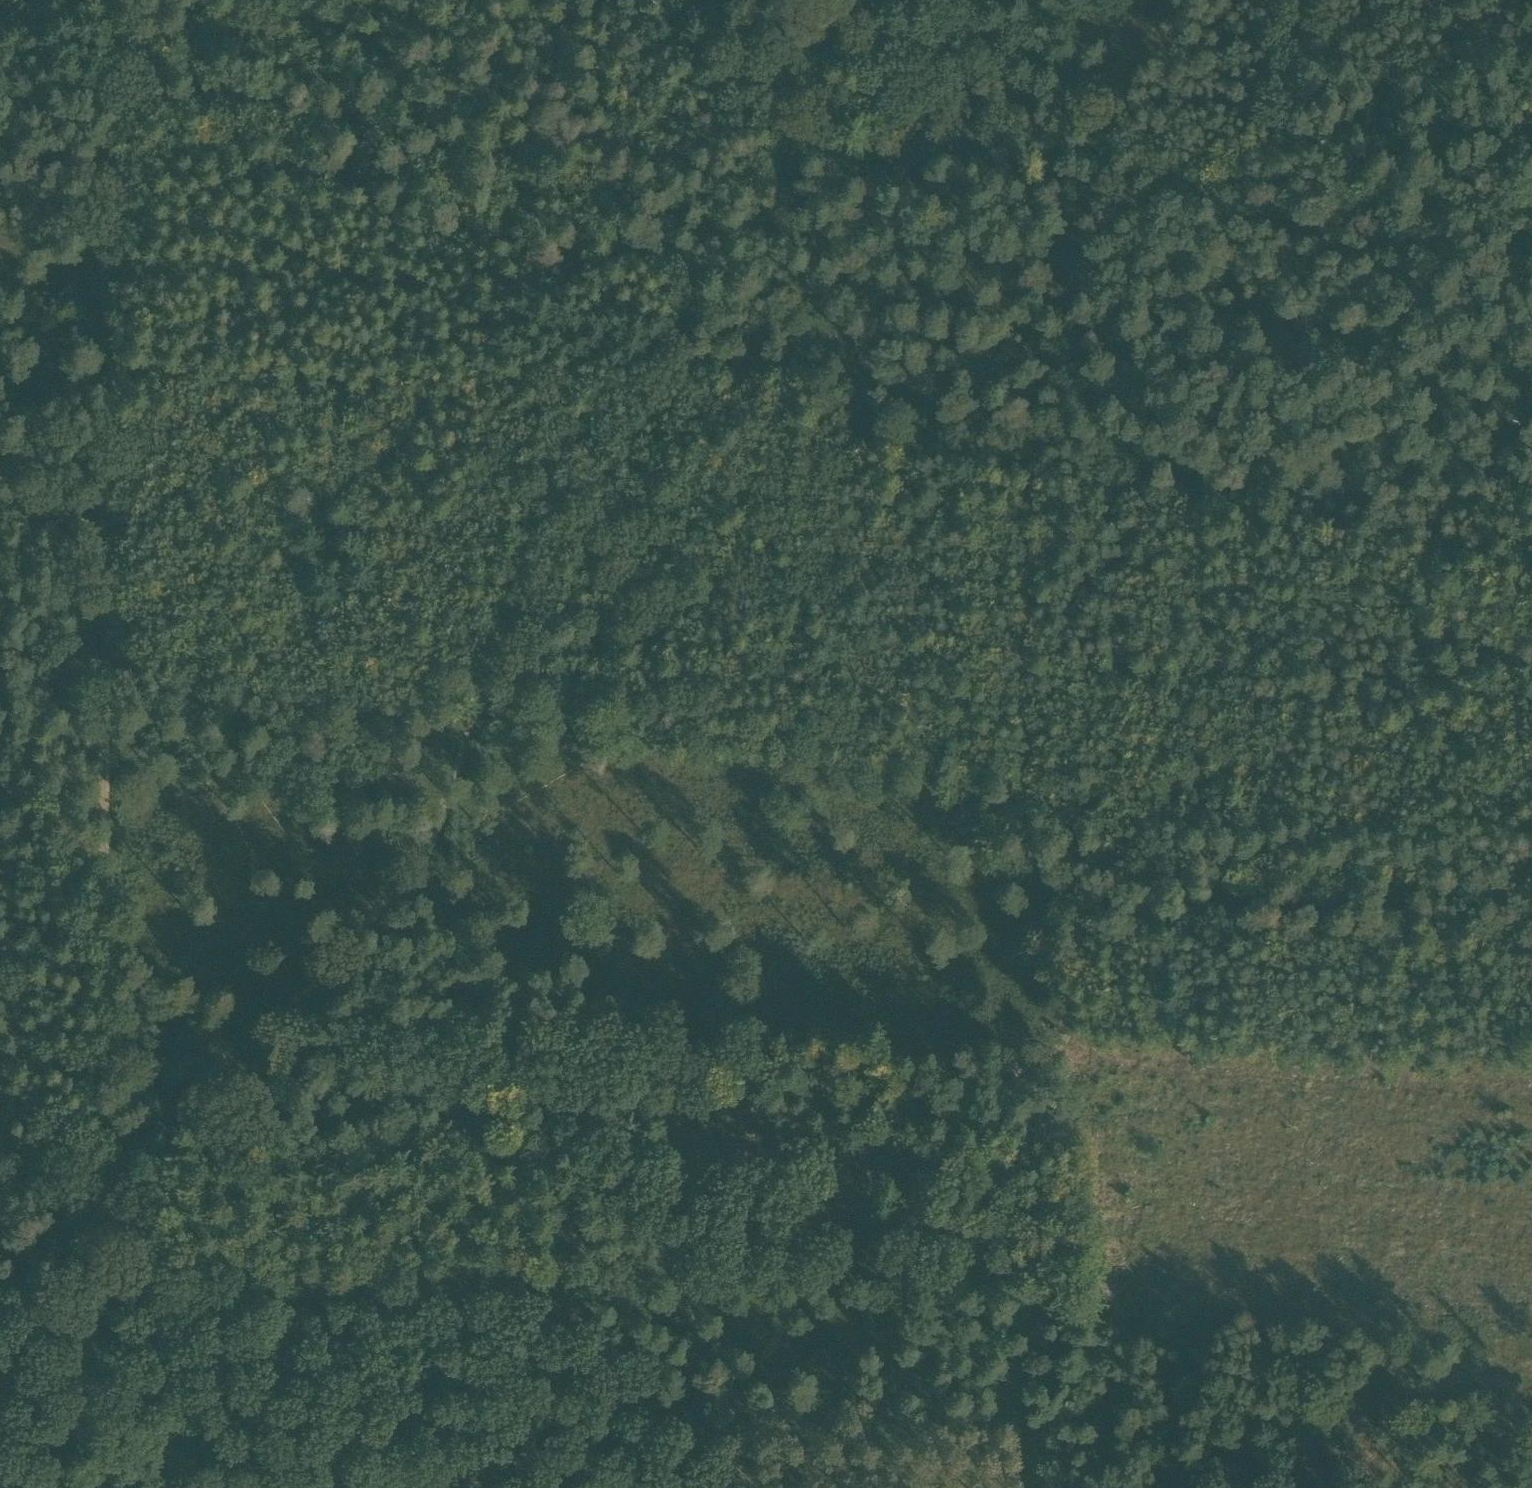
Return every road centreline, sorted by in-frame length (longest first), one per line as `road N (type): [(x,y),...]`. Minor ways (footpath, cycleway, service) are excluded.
road 1 (track): [(105,1191),(330,969),(434,844),(544,497),(583,432),(729,244),(855,0)]
road 2 (track): [(105,1191),(118,0)]
road 3 (track): [(97,1487),(105,1191)]
road 4 (track): [(105,1191),(0,1309)]

